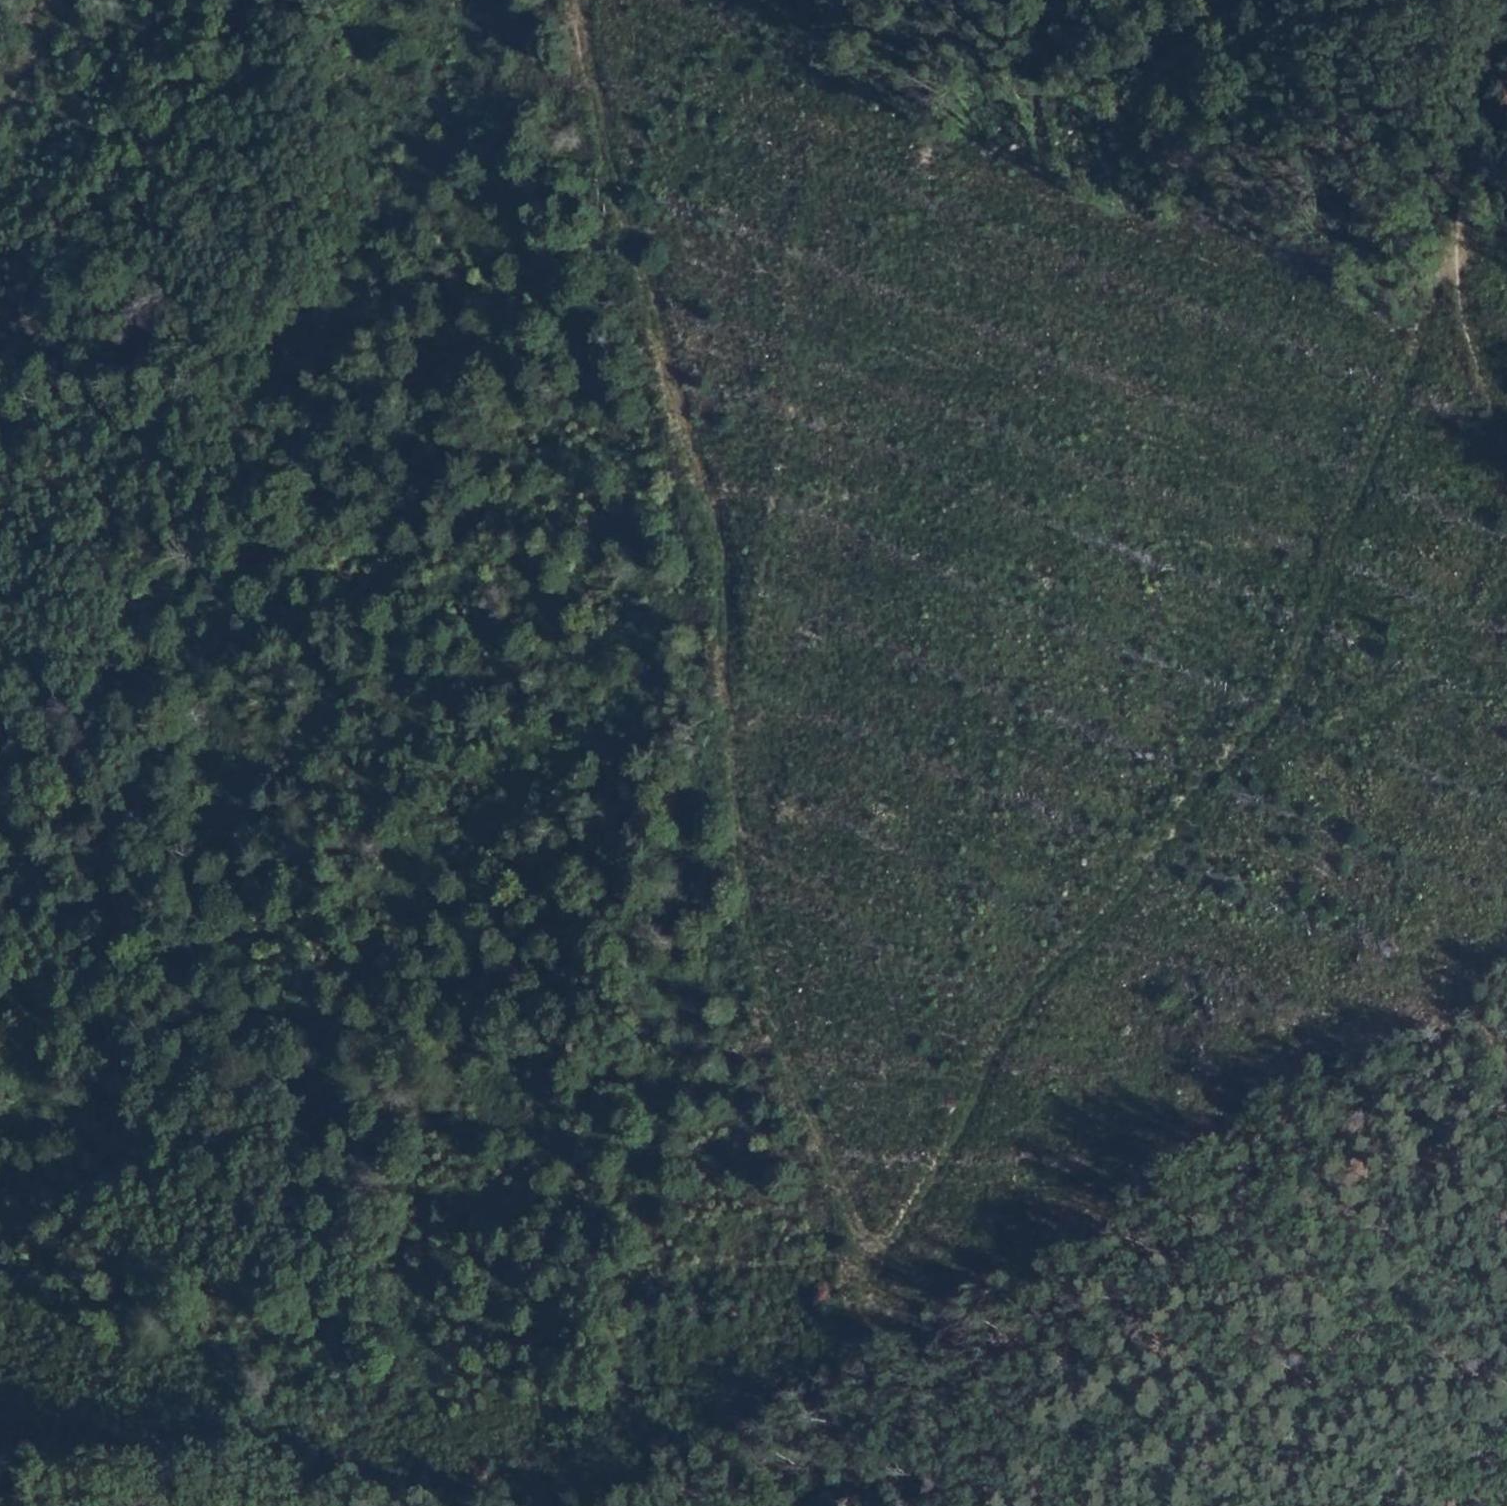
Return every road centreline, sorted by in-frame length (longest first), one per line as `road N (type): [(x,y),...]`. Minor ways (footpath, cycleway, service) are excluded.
road 1 (track): [(874,1277),(856,1209),(767,1011),(724,817),(730,524),(616,202),(569,0)]
road 2 (track): [(1463,202),(1292,618),(1030,992),(874,1277)]
road 3 (track): [(0,1449),(82,1420),(139,1413),(439,1435),(534,1407),(625,1402),(667,1387),(757,1378),(808,1354),(861,1309),(874,1277)]
road 4 (track): [(1506,44),(1463,202)]
road 5 (track): [(68,0),(0,115)]

